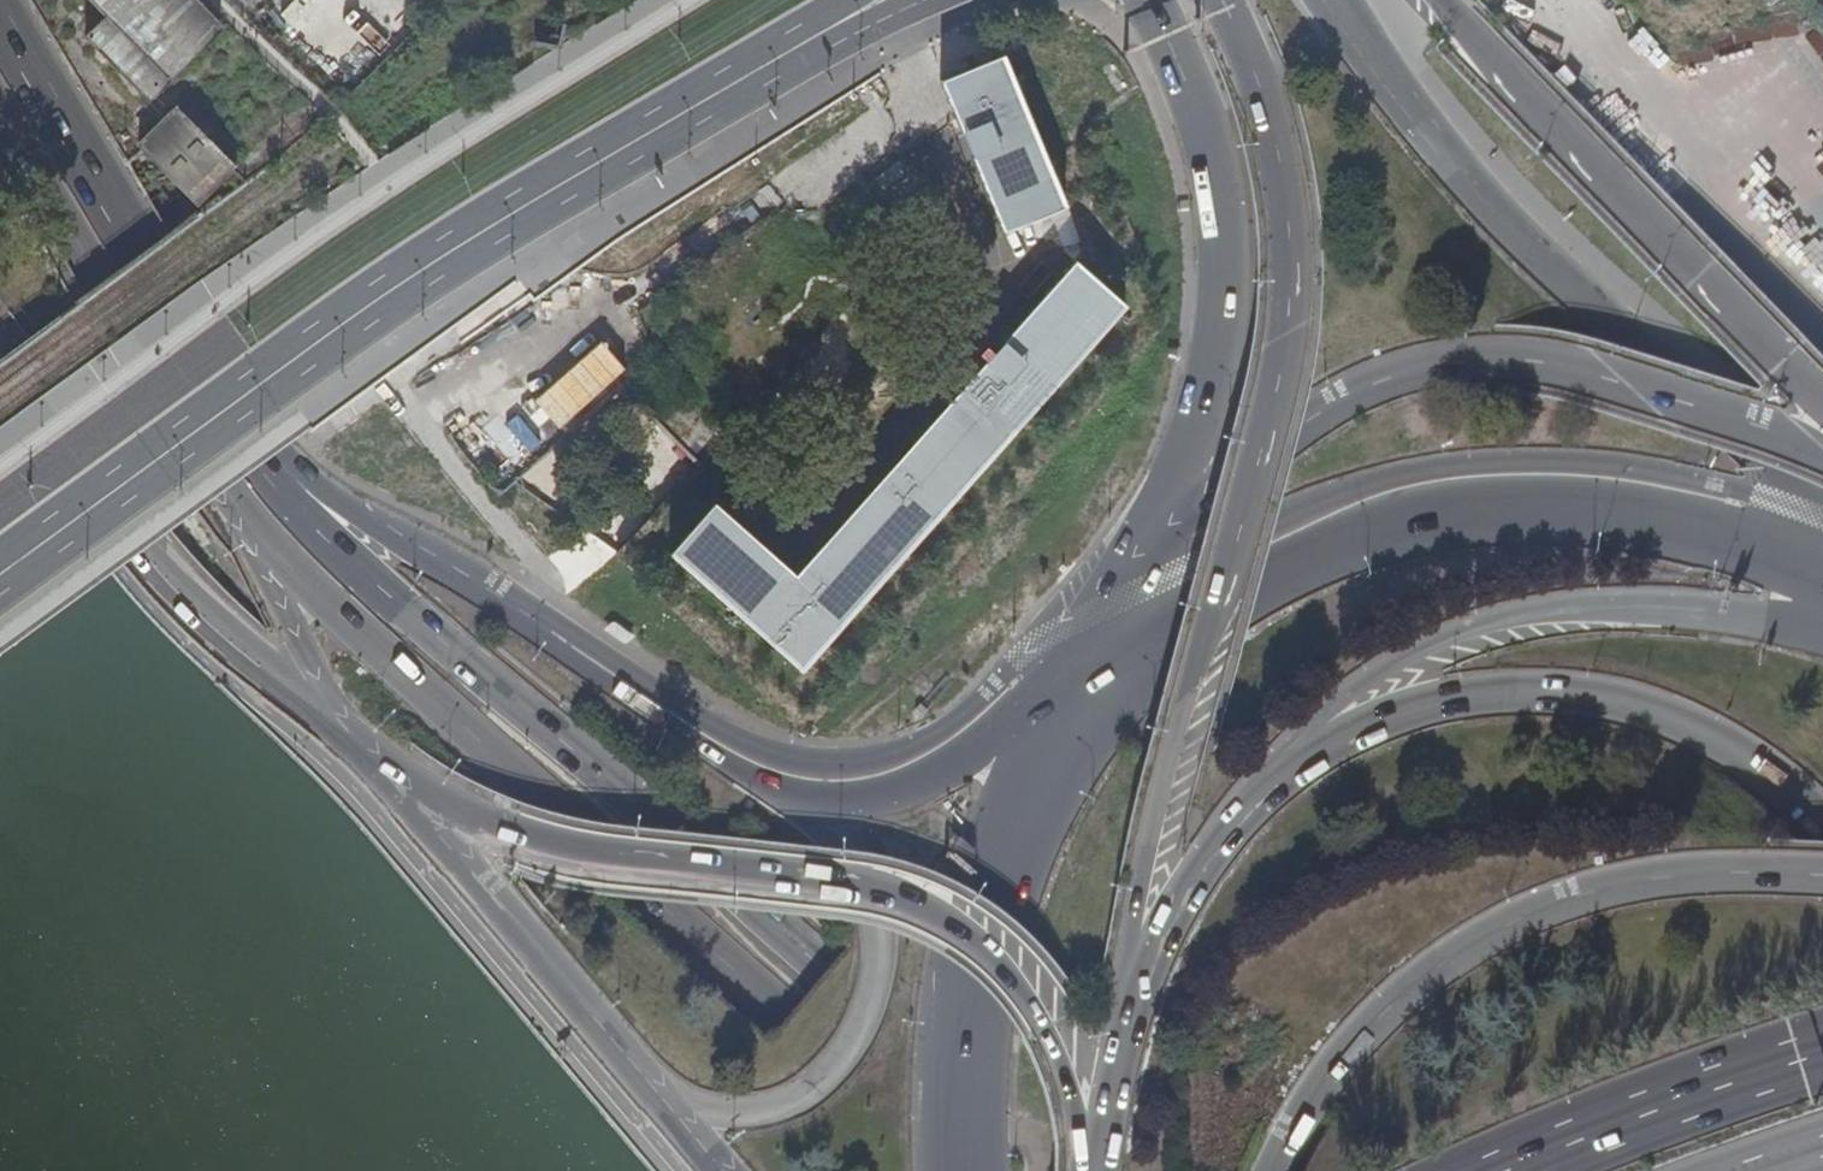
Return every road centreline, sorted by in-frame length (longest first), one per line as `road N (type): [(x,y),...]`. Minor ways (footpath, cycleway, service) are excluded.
road 1 (motorway): [(1052,1170),(823,966),(376,588),(269,459)]
road 2 (trunk): [(1224,0),(1257,84),(1291,219),(1290,317),(1242,530),(1183,695),(1151,825),(1120,1026)]
road 3 (primary): [(849,18),(434,264),(0,572)]
road 4 (motorway): [(225,492),(331,606),(978,1170)]
road 5 (trunk): [(377,765),(498,826),(646,859),(885,893),(959,927),(1021,981),(1053,1030),(1074,1083),(1089,1170)]
road 6 (secondary): [(1822,570),(1710,533),(1604,514),(1490,509),(1388,529),(1274,574),(1076,687)]
road 7 (trunk): [(1822,458),(1728,414),(1550,364),(1417,365),(1319,410),(1165,520)]
road 8 (secondary): [(1822,504),(1535,246),(1443,146),(1338,0)]
road 9 (motorway): [(1822,874),(1634,880),(1540,907),(1486,934),(1388,1005),(1346,1052),(1273,1170)]
road 10 (primary): [(817,805),(735,766),(269,459)]
road 11 (motorway): [(1822,826),(1737,749),(1652,709),(1568,695),(1519,692),(1424,705),(1320,749),(1283,776)]
road 12 (trunk): [(1822,626),(1693,607),(1543,617),(1432,648),(1337,712),(1283,776)]
road 13 (primary): [(0,352),(146,551),(234,644),(377,765)]
road 14 (trunk): [(1822,400),(1442,0)]
road 15 (secondary): [(1149,0),(1221,161),(1229,257),(1212,394),(1165,520)]
road 16 (primary): [(269,459),(0,17)]
road 17 (secondary): [(1076,687),(990,878),(964,1001),(964,1170)]
road 18 (primary): [(667,1099),(762,1107),(798,1095),(856,1031),(876,979),(879,931),(868,876),(847,834),(817,805)]
road 19 (primary): [(377,765),(667,1099)]
road 20 (primary): [(0,117),(225,492)]
road 21 (trunk): [(1822,1051),(1504,1170)]
road 22 (secondary): [(1076,687),(916,784),(817,805)]
road 23 (trunk): [(1233,825),(1188,885),(1120,1026)]
road 24 (secondary): [(1165,520),(1076,687)]
road 25 (trunk): [(1120,1026),(1092,1170)]

